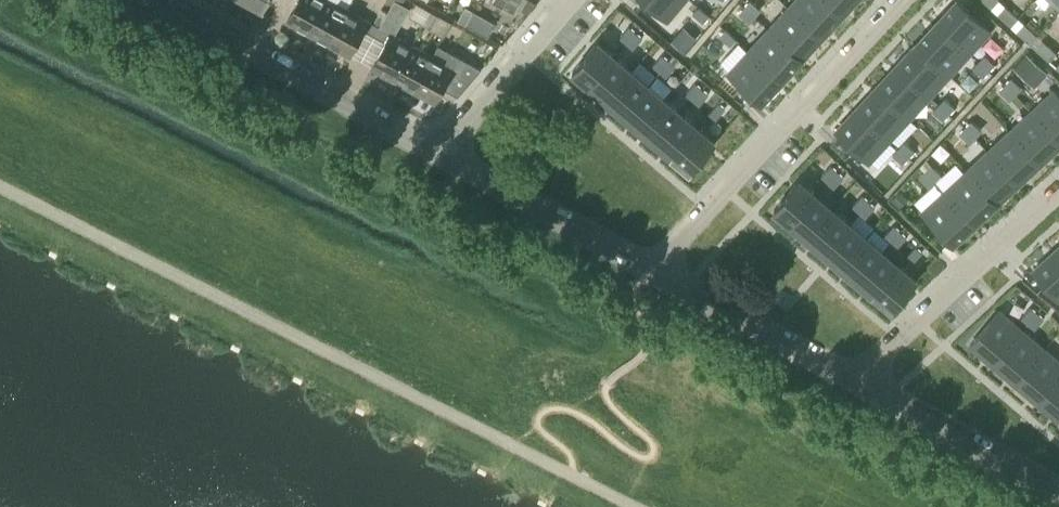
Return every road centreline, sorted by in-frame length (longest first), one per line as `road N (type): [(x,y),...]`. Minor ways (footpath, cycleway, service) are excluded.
road 1 (unclassified): [(635,506),(0,187)]
road 2 (residential): [(656,268),(900,0)]
road 3 (residential): [(443,150),(175,0)]
road 4 (residential): [(858,379),(1058,190)]
road 5 (residential): [(656,268),(443,150)]
road 6 (residential): [(858,379),(656,268)]
road 7 (residential): [(1058,484),(858,379)]
road 8 (residential): [(443,150),(567,0)]

